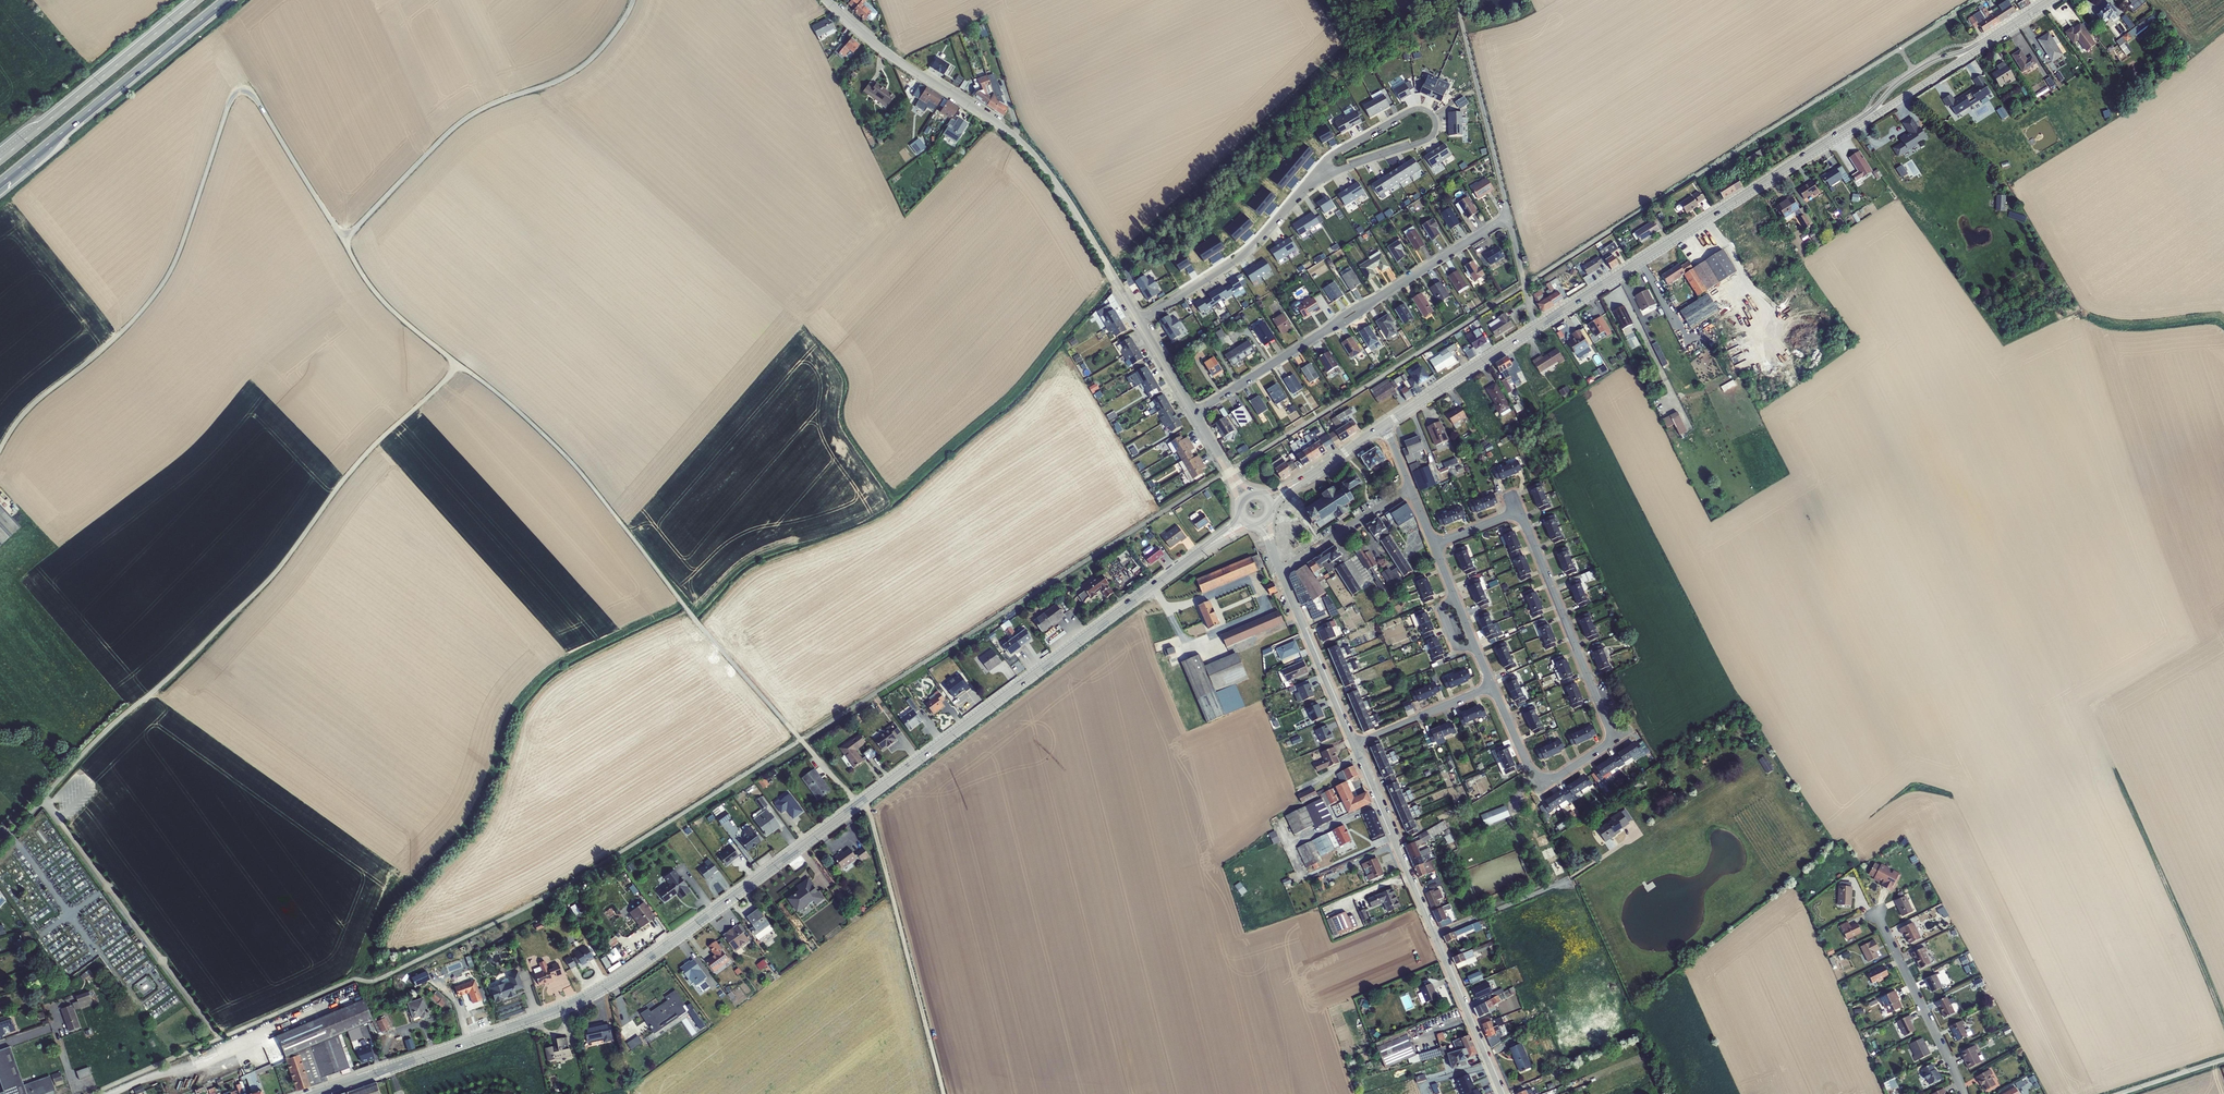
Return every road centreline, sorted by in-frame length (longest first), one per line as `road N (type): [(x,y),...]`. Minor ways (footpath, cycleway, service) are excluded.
road 1 (unclassified): [(0,848),(101,735),(277,571),(358,462),(459,365)]
road 2 (unclassified): [(343,240),(262,105),(250,92),(233,94),(167,277),(114,340),(21,417),(0,450)]
road 3 (secondary): [(315,1093),(600,990),(860,803)]
road 4 (unclassified): [(860,803),(730,662),(575,466),(459,365)]
road 5 (residential): [(1139,320),(1070,205),(1016,139),(898,61),(828,0)]
road 6 (secondary): [(860,803),(1204,549)]
road 7 (secondary): [(1535,328),(1862,120)]
road 8 (unclassified): [(343,240),(475,114),(579,68),(634,0)]
road 9 (residential): [(1505,1093),(1355,744)]
road 10 (residential): [(1192,411),(1508,217)]
road 11 (track): [(860,803),(873,822),(944,1093)]
road 12 (trunk): [(0,184),(227,0)]
road 13 (residential): [(1311,180),(1425,140),(1436,120),(1415,108),(1330,155)]
road 14 (trunk): [(197,0),(0,160)]
road 15 (residential): [(1613,740),(1519,512)]
road 16 (residential): [(1139,320),(1246,253),(1311,180)]
road 17 (unclassified): [(1456,0),(1508,217)]
road 18 (residential): [(1876,912),(1963,1093)]
road 19 (residential): [(1355,744),(1280,572)]
road 20 (residential): [(1493,686),(1525,759),(1543,778),(1613,740)]
road 21 (secondary): [(1384,425),(1535,328)]
road 22 (unclassified): [(459,365),(371,286),(343,240)]
road 23 (residential): [(1280,572),(1411,491)]
road 24 (residential): [(1355,744),(1493,686)]
road 25 (secondary): [(1980,44),(1915,72),(1862,120)]
road 26 (secondary): [(1862,120),(1980,44)]

